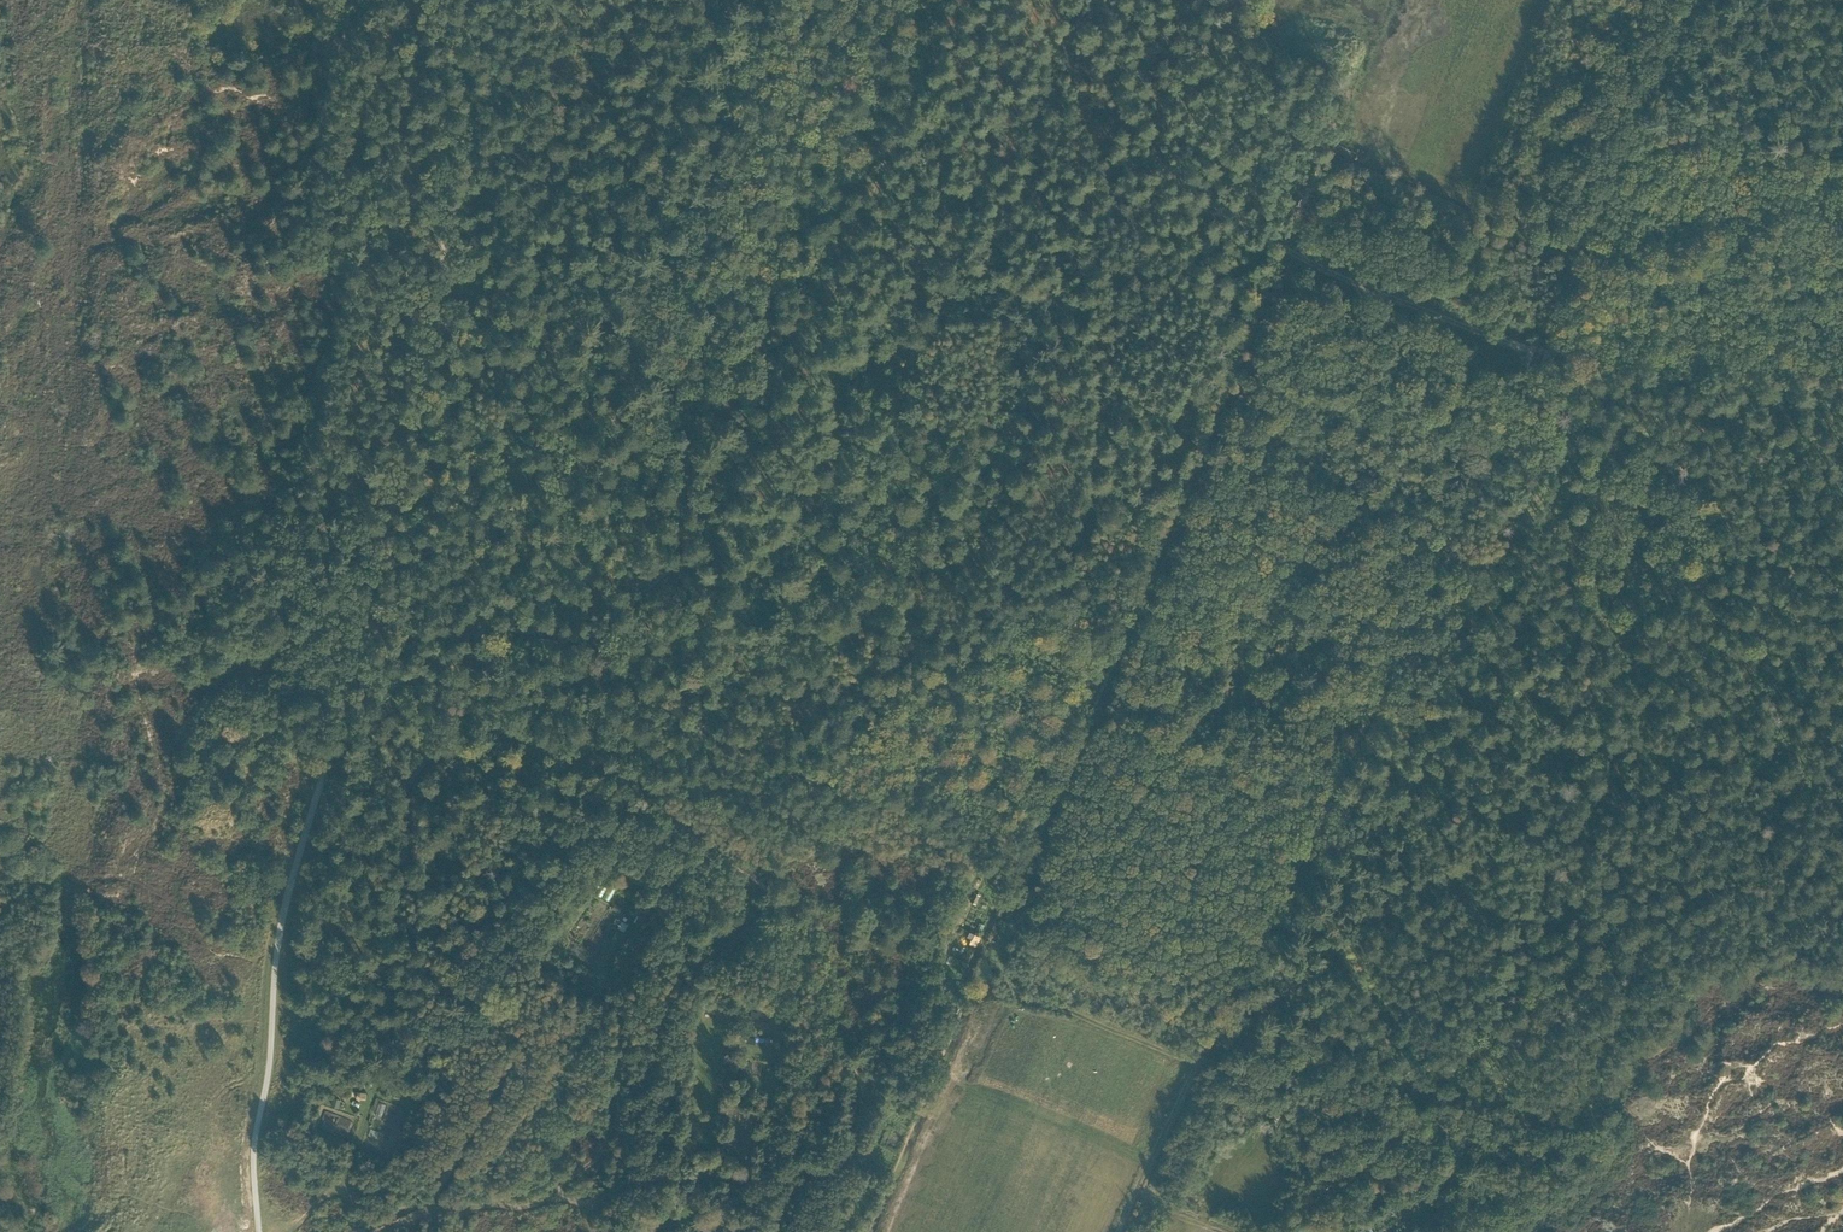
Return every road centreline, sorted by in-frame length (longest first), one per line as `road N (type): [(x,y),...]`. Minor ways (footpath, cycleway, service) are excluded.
road 1 (track): [(1540,352),(1118,1231)]
road 2 (track): [(439,313),(587,311),(711,294),(902,238)]
road 3 (track): [(783,1231),(768,1196),(741,1174),(705,1165),(666,1167),(604,1198),(556,1196)]
road 4 (track): [(556,1196),(603,1148),(615,1115),(616,1074),(595,971)]
road 5 (track): [(1006,221),(1024,156),(1013,118),(1061,0)]
road 6 (track): [(1842,371),(1658,360)]

